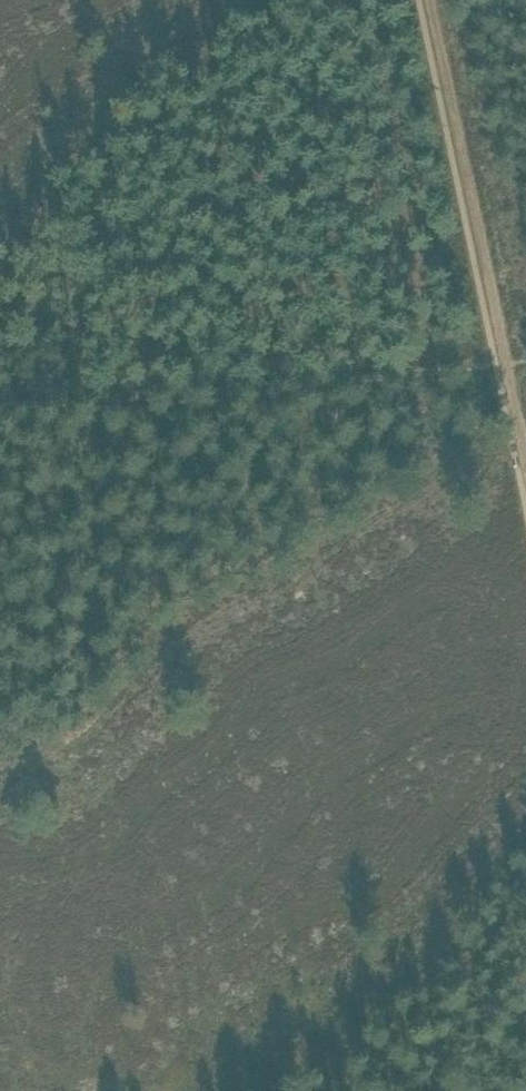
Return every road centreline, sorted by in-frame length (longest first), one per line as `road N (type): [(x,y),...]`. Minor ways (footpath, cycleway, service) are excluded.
road 1 (track): [(511,361),(0,401)]
road 2 (track): [(435,0),(525,430)]

